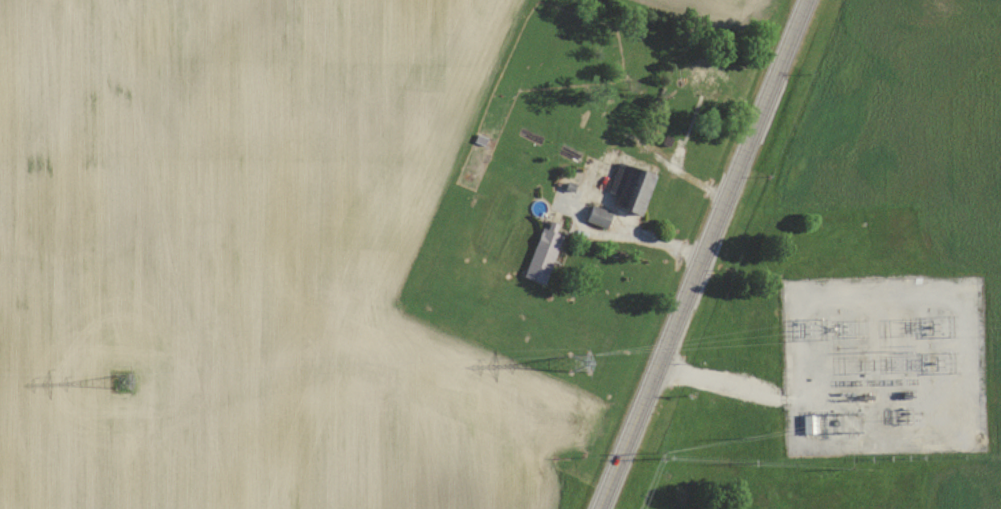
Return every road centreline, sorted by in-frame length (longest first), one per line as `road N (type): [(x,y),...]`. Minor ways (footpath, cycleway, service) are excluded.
road 1 (primary): [(606,508),(810,0)]

